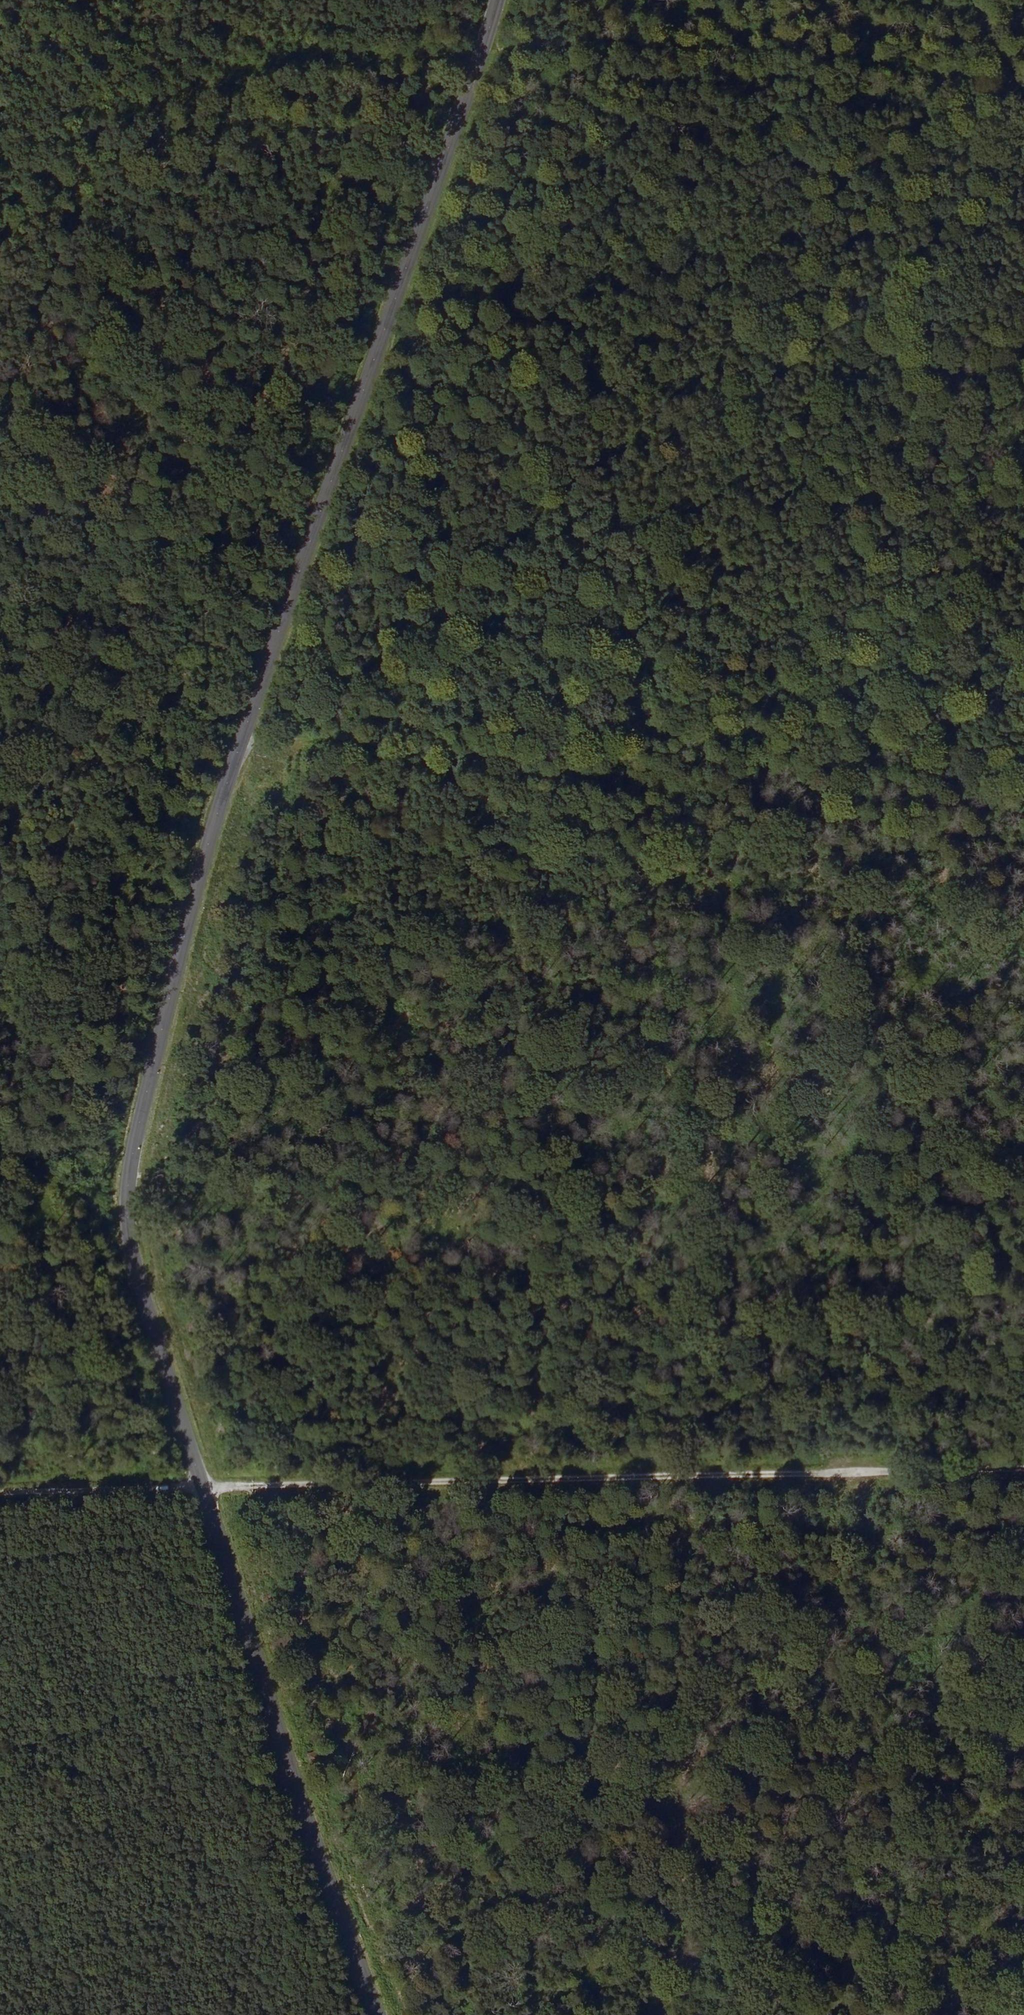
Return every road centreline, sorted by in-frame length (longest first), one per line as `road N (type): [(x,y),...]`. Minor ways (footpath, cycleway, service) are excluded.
road 1 (tertiary): [(390,2014),(270,1674),(139,1226),(228,832),(521,0)]
road 2 (track): [(0,1502),(1023,1486)]

